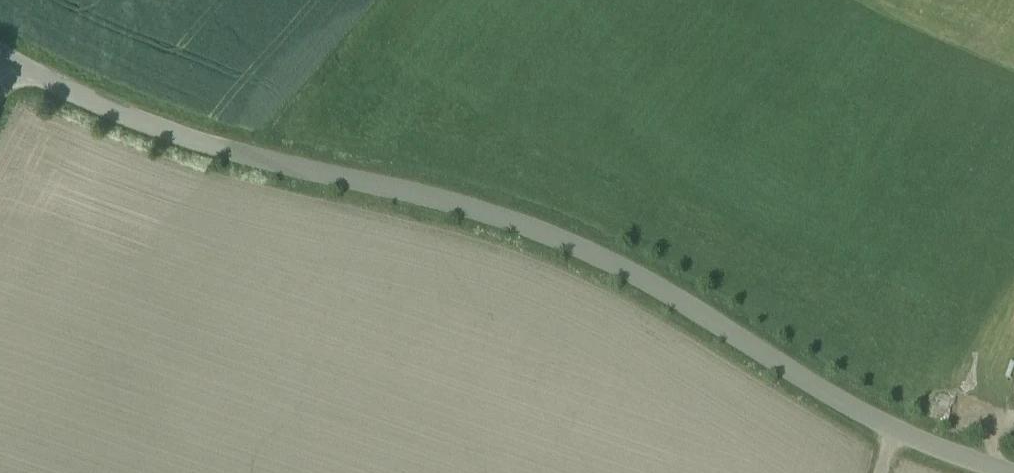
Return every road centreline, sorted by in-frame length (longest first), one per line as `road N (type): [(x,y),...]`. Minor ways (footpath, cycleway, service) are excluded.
road 1 (unclassified): [(11,67),(125,121),(221,153),(513,223),(703,313),(886,423),(1013,472)]

